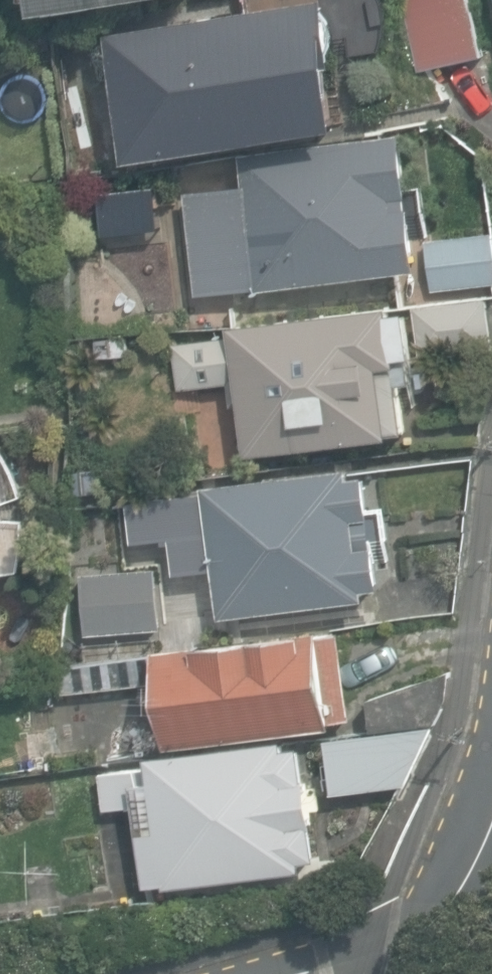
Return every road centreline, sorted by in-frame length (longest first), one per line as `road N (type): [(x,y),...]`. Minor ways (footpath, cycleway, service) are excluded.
road 1 (residential): [(307,973),(406,942),(447,911),(491,828)]

